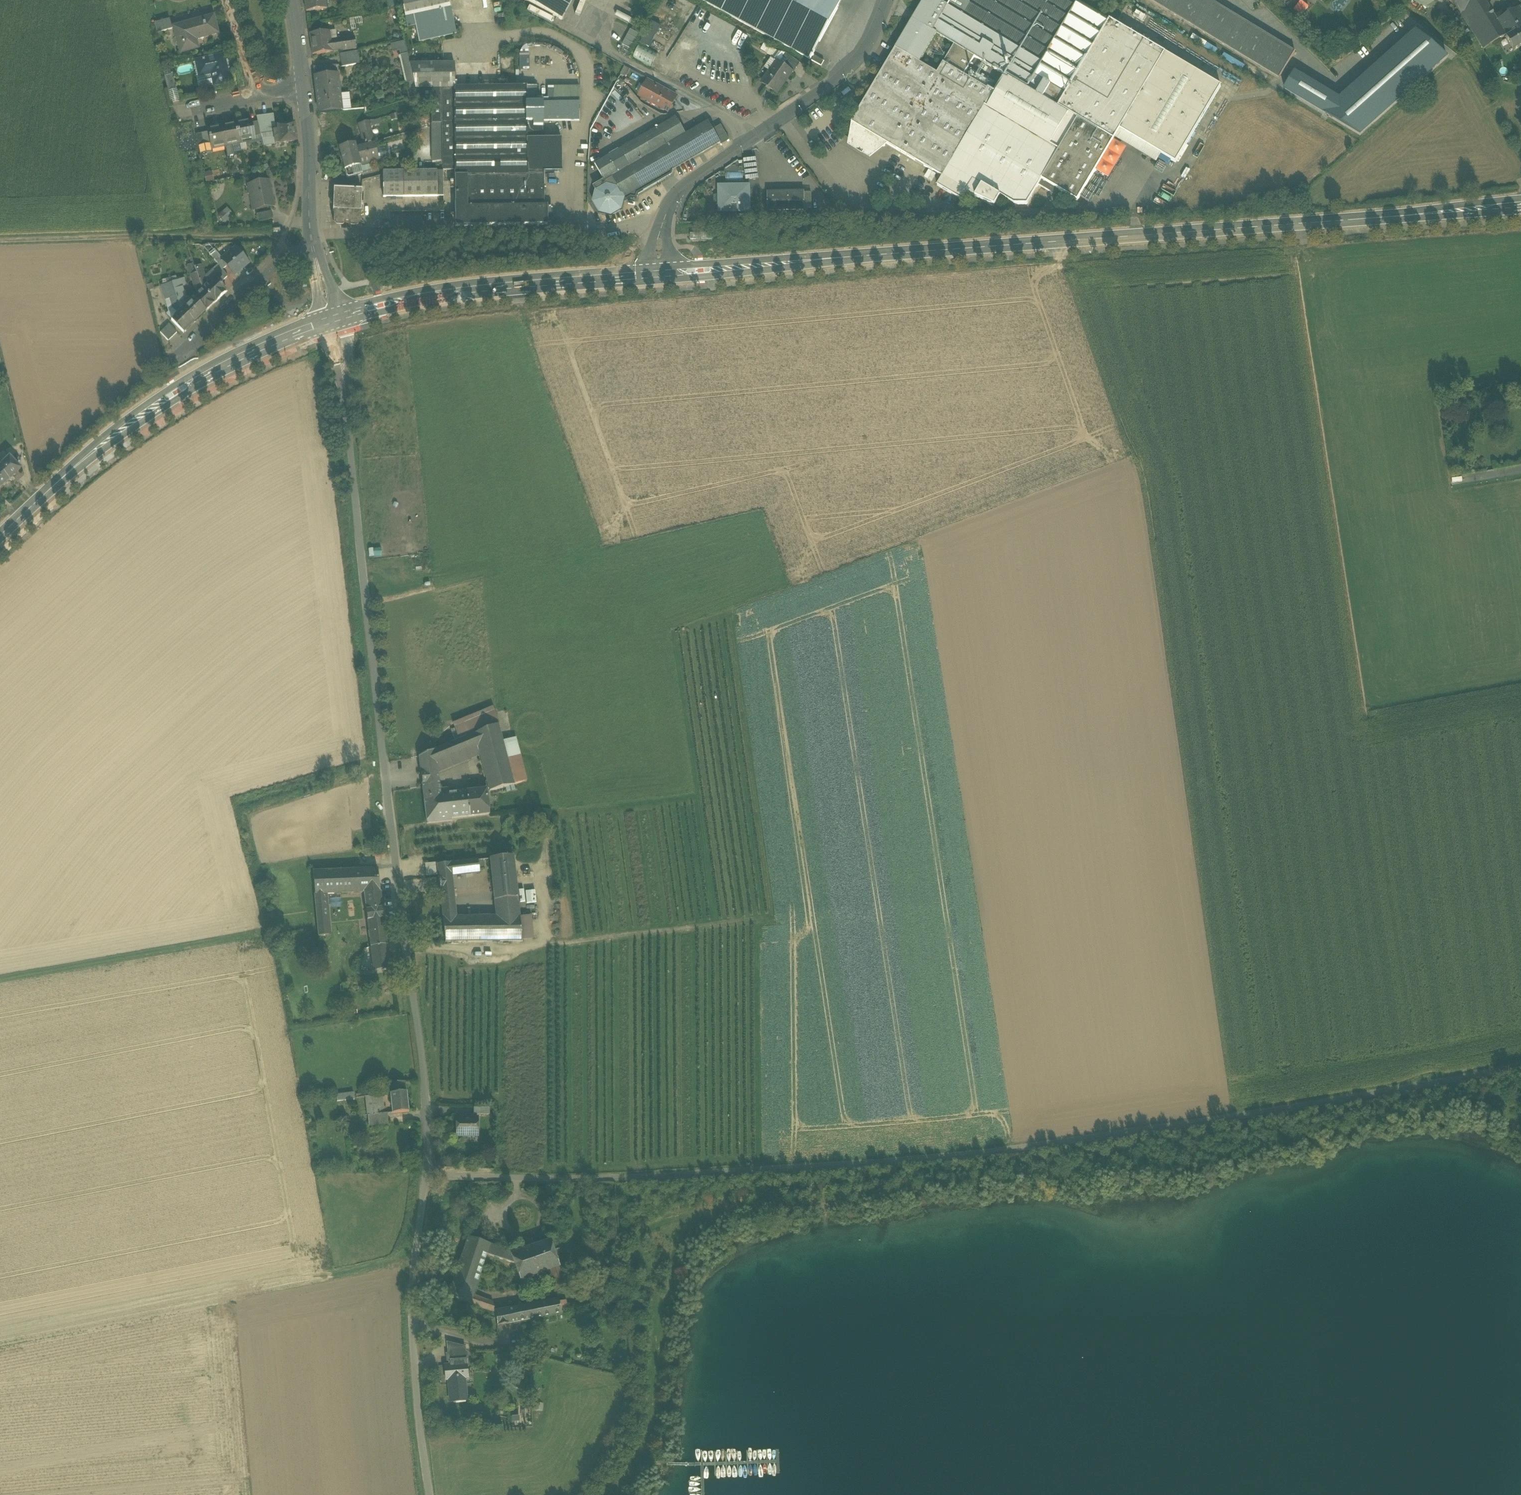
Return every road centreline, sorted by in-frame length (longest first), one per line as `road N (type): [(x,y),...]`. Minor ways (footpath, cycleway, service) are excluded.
road 1 (residential): [(423,1177),(616,1177),(983,1153),(1278,1110),(1520,1063)]
road 2 (tertiary): [(669,274),(1520,208)]
road 3 (residential): [(423,1177),(427,1088),(391,826),(346,388)]
road 4 (tertiary): [(0,536),(114,435),(177,392),(324,323)]
road 5 (residential): [(890,0),(869,45),(834,83),(687,185),(660,230)]
road 6 (residential): [(429,1494),(411,1302),(423,1177)]
road 7 (tertiary): [(342,317),(433,295),(649,276)]
road 8 (track): [(0,241),(259,237),(281,245)]
road 9 (track): [(0,979),(260,933)]
road 10 (residential): [(303,90),(313,249)]

